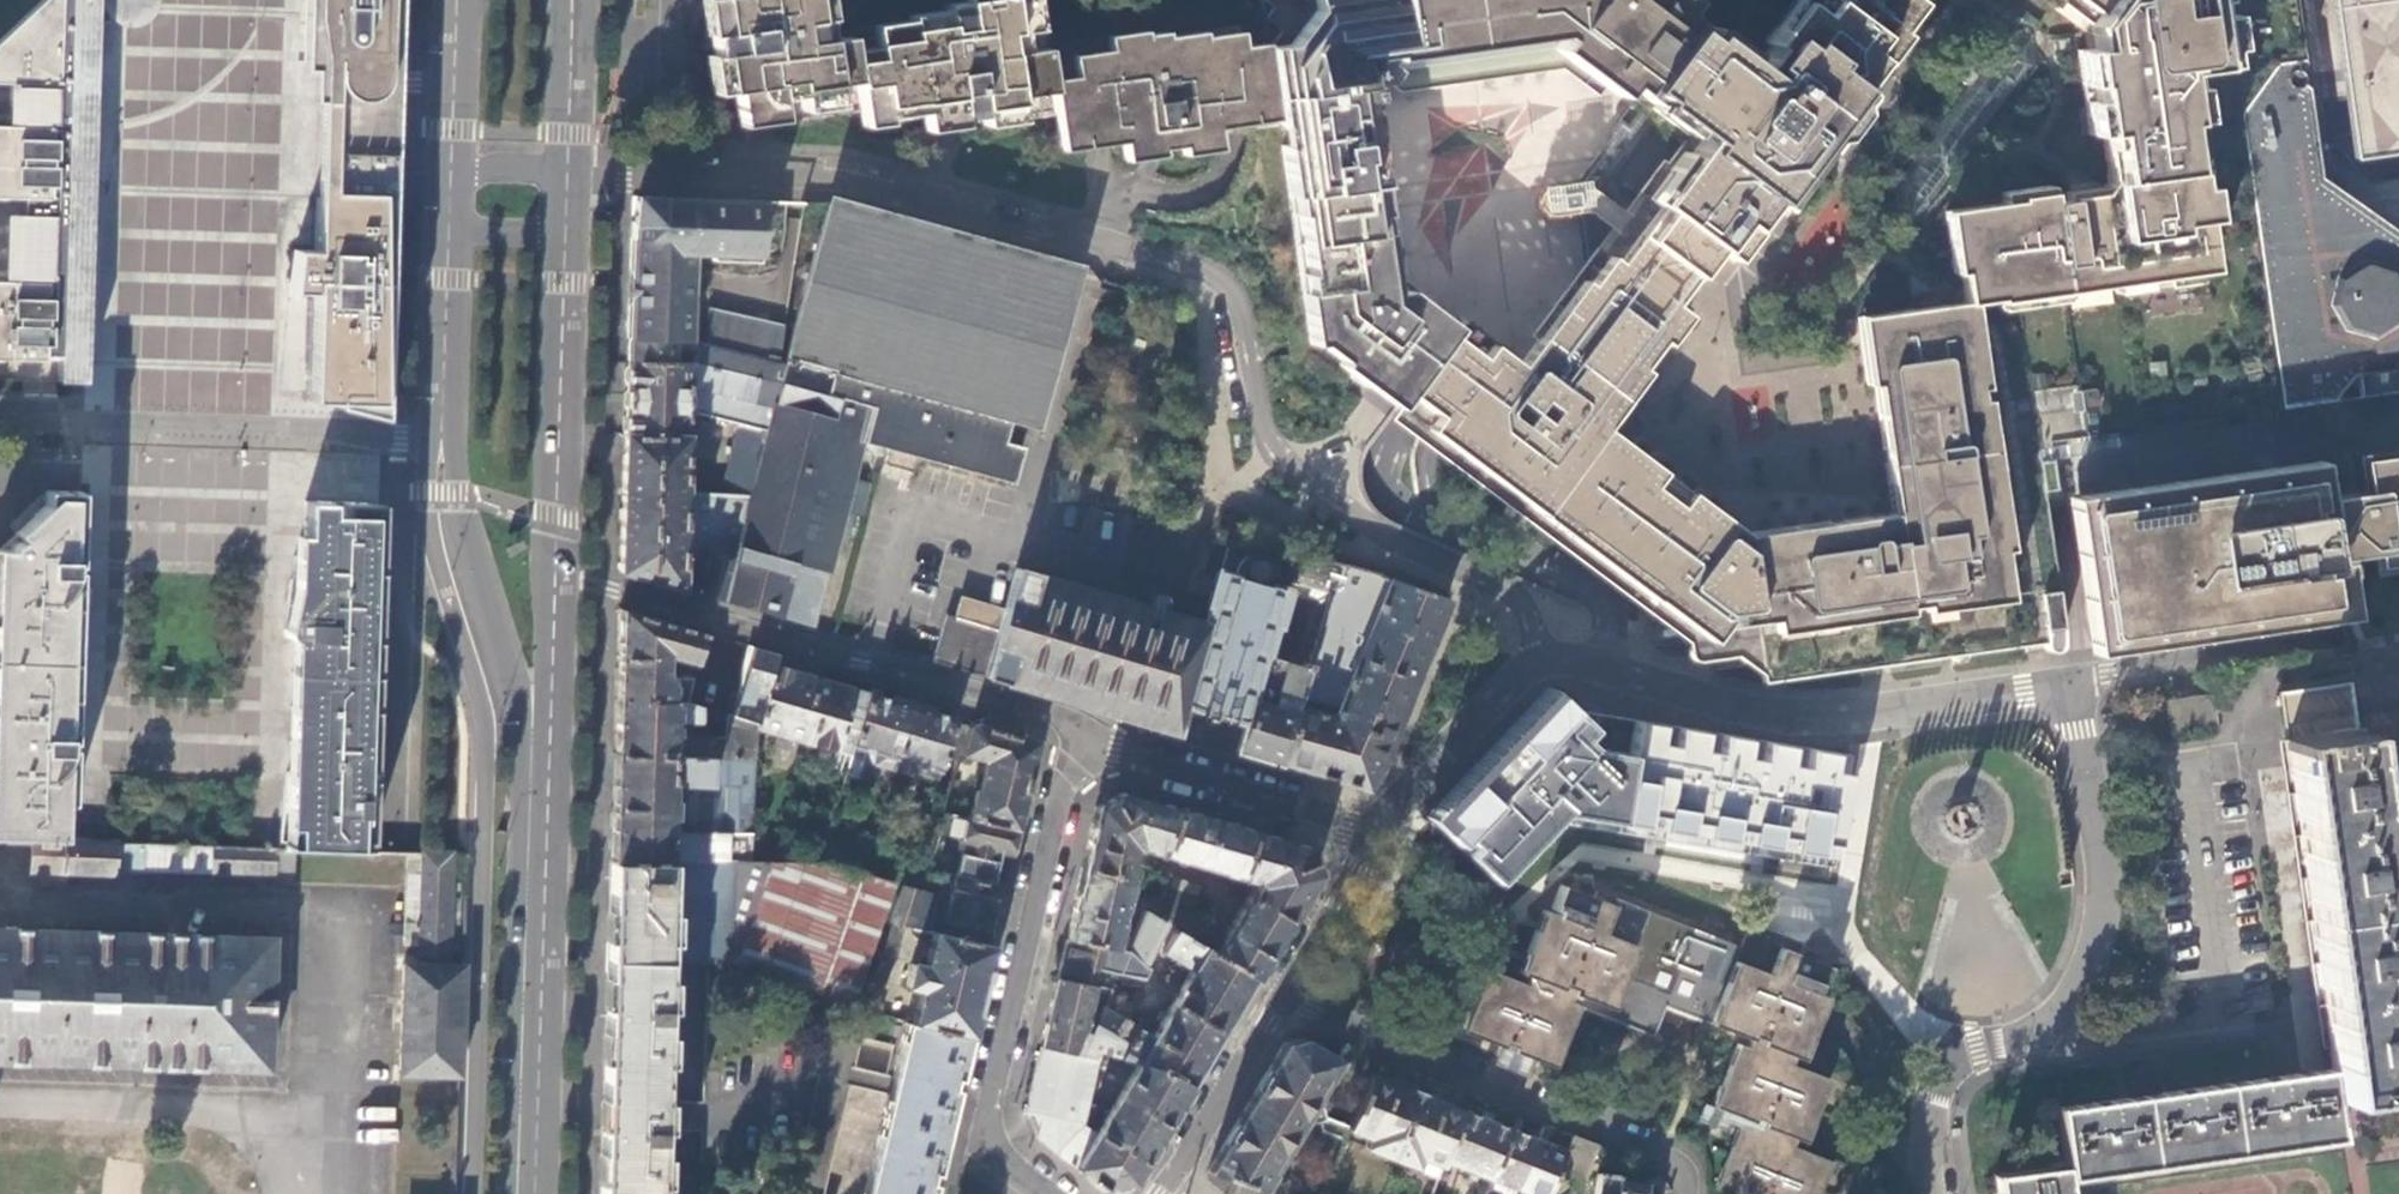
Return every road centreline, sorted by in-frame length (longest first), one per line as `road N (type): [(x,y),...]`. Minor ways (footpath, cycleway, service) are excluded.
road 1 (residential): [(1107,249),(1229,286),(1270,454),(1372,530),(1498,585),(1524,609),(1543,657)]
road 2 (residential): [(2083,766),(2070,681),(1874,714),(1792,713),(1543,657)]
road 3 (residential): [(2003,1050),(2232,1022),(2192,776),(2156,780),(2083,766)]
road 4 (residential): [(568,173),(834,183),(1107,249)]
road 5 (residential): [(1078,743),(1055,715),(567,577)]
road 6 (residential): [(1078,743),(989,1111),(998,1156),(1046,1193)]
road 7 (residential): [(1283,1001),(1672,1156),(1690,1175),(1689,1193)]
road 8 (primary): [(466,0),(443,447)]
road 9 (residential): [(443,447),(401,434),(0,426)]
road 10 (primary): [(525,1193),(541,760)]
road 11 (primary): [(567,577),(568,173)]
road 12 (primary): [(443,447),(541,760)]
road 13 (residential): [(2003,1050),(2059,1010),(2097,942),(2101,876),(2083,766)]
road 14 (residential): [(1373,827),(1078,743)]
road 15 (residential): [(1543,657),(1512,677),(1373,827)]
road 16 (residential): [(1162,1193),(1283,1001)]
road 17 (residential): [(1283,1001),(1373,827)]
road 18 (residential): [(1967,1054),(1908,1026),(1882,998),(1843,925)]
road 19 (primary): [(541,760),(567,577)]
road 20 (primary): [(568,173),(572,0)]
road 21 (residential): [(1932,1193),(1932,1091),(1967,1054)]

